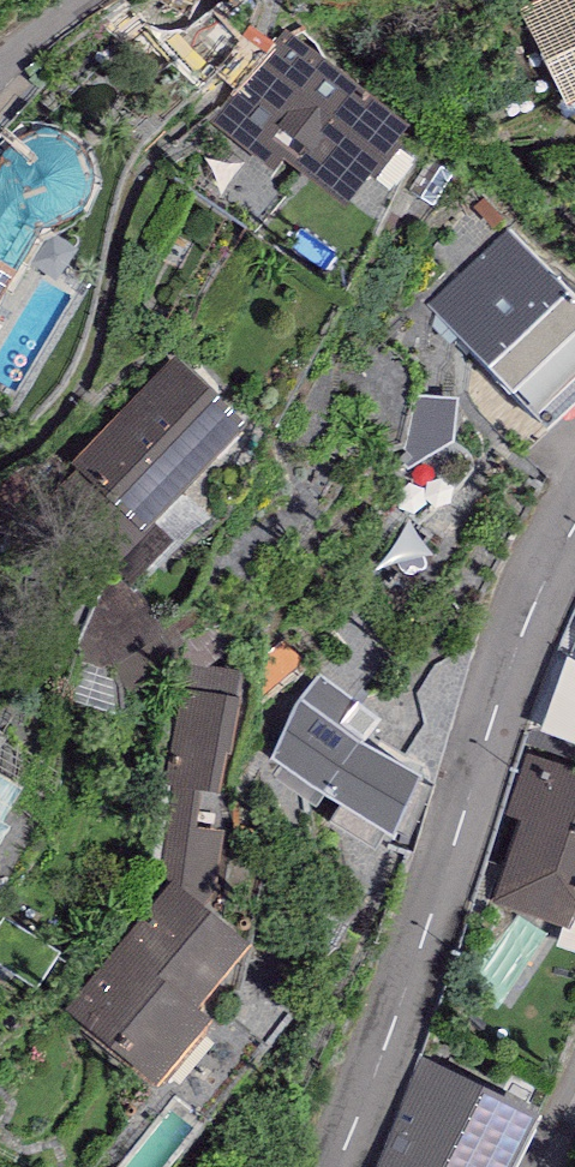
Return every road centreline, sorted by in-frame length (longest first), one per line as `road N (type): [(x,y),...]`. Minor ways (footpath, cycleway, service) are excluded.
road 1 (residential): [(337,1166),(376,1079),(529,604),(574,525)]

